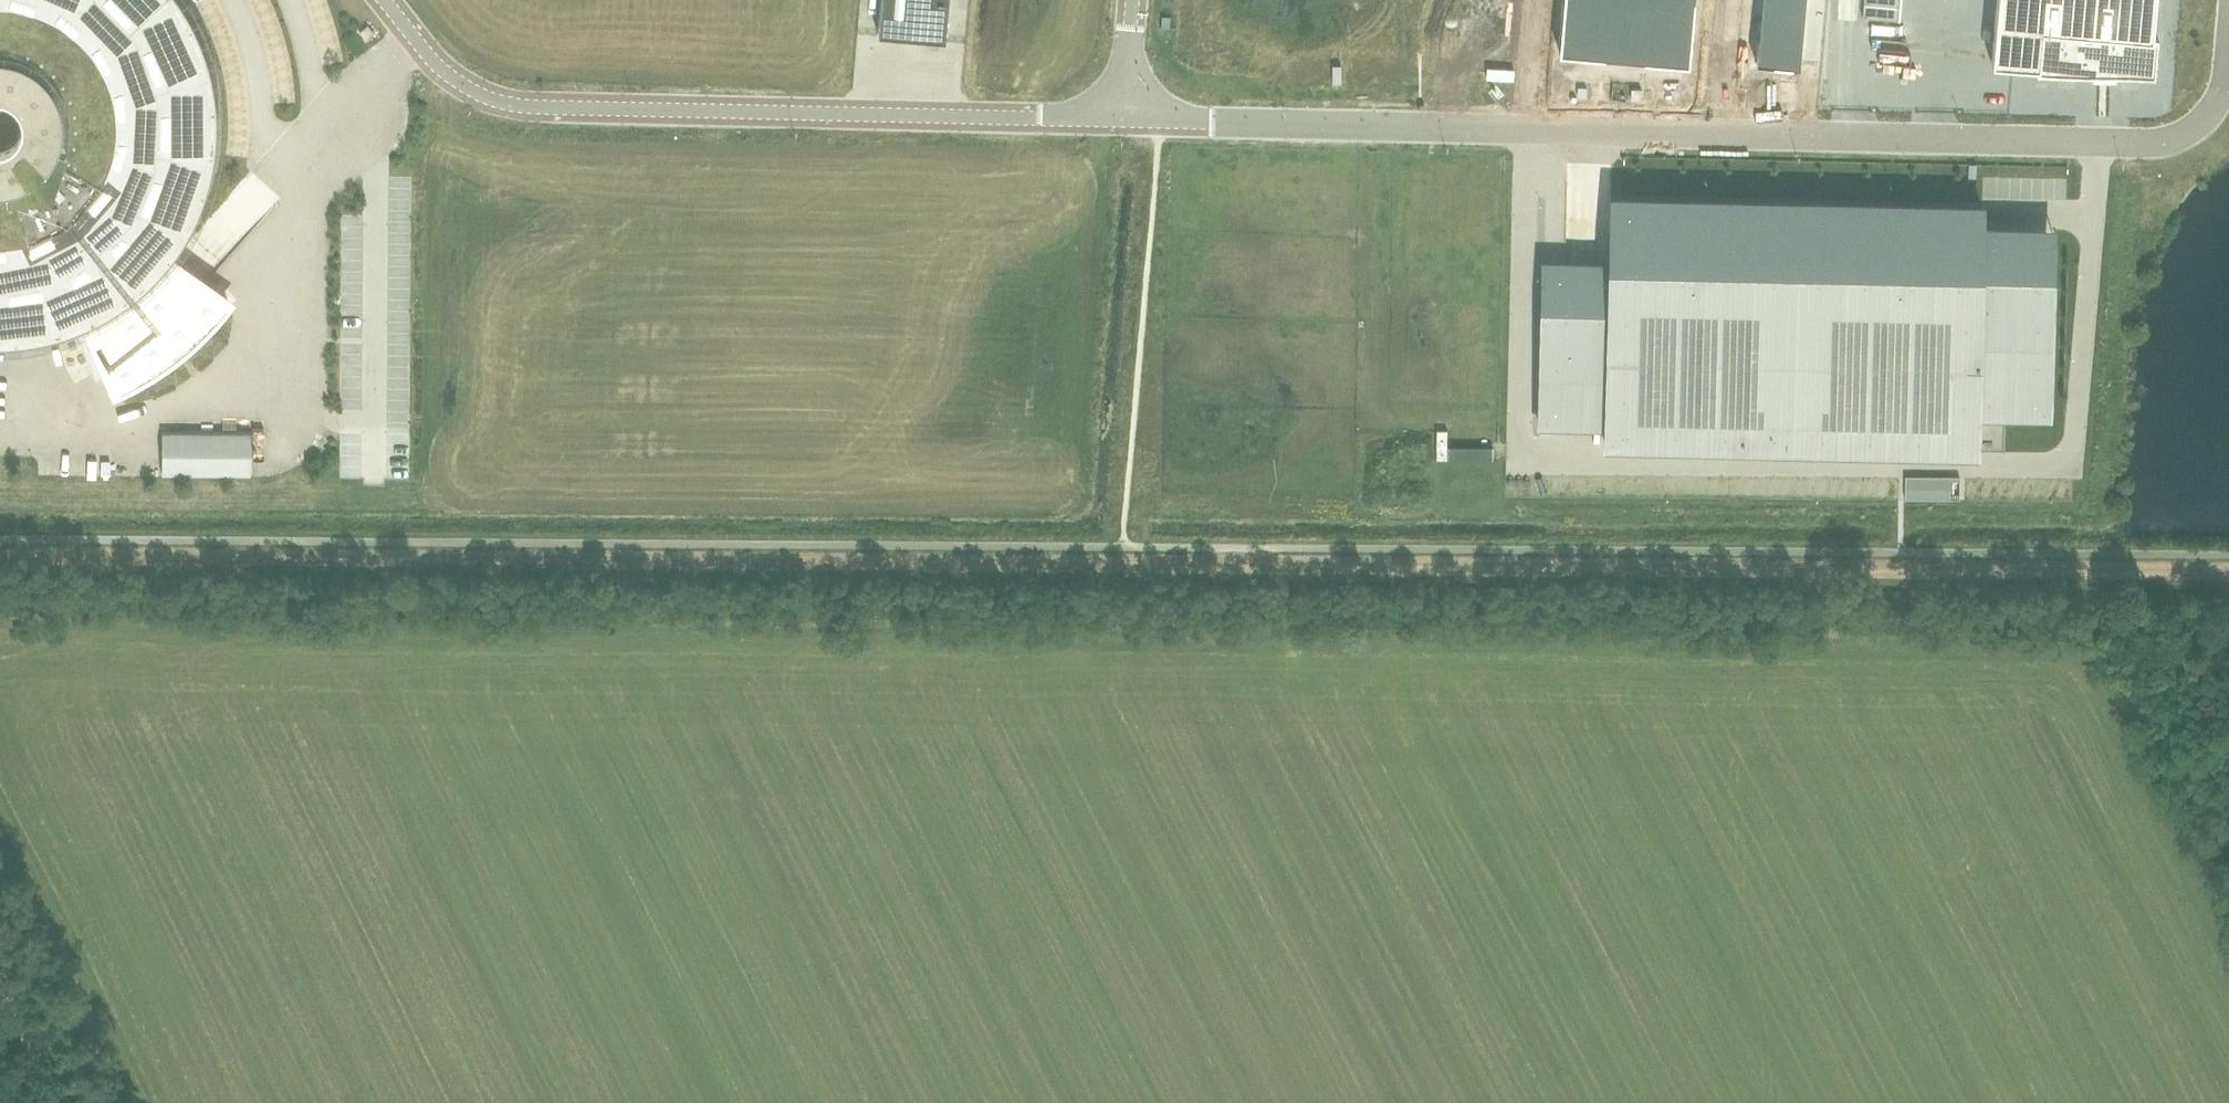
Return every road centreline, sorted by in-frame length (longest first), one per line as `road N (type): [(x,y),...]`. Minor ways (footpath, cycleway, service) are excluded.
road 1 (track): [(2228,571),(0,553)]
road 2 (unclassified): [(2228,47),(2226,84),(2209,120),(2155,144),(1122,121)]
road 3 (unclassified): [(1122,121),(524,107),(496,99),(437,62),(385,0)]
road 4 (track): [(68,1102),(0,967)]
road 5 (unclassified): [(1132,0),(1122,121)]

